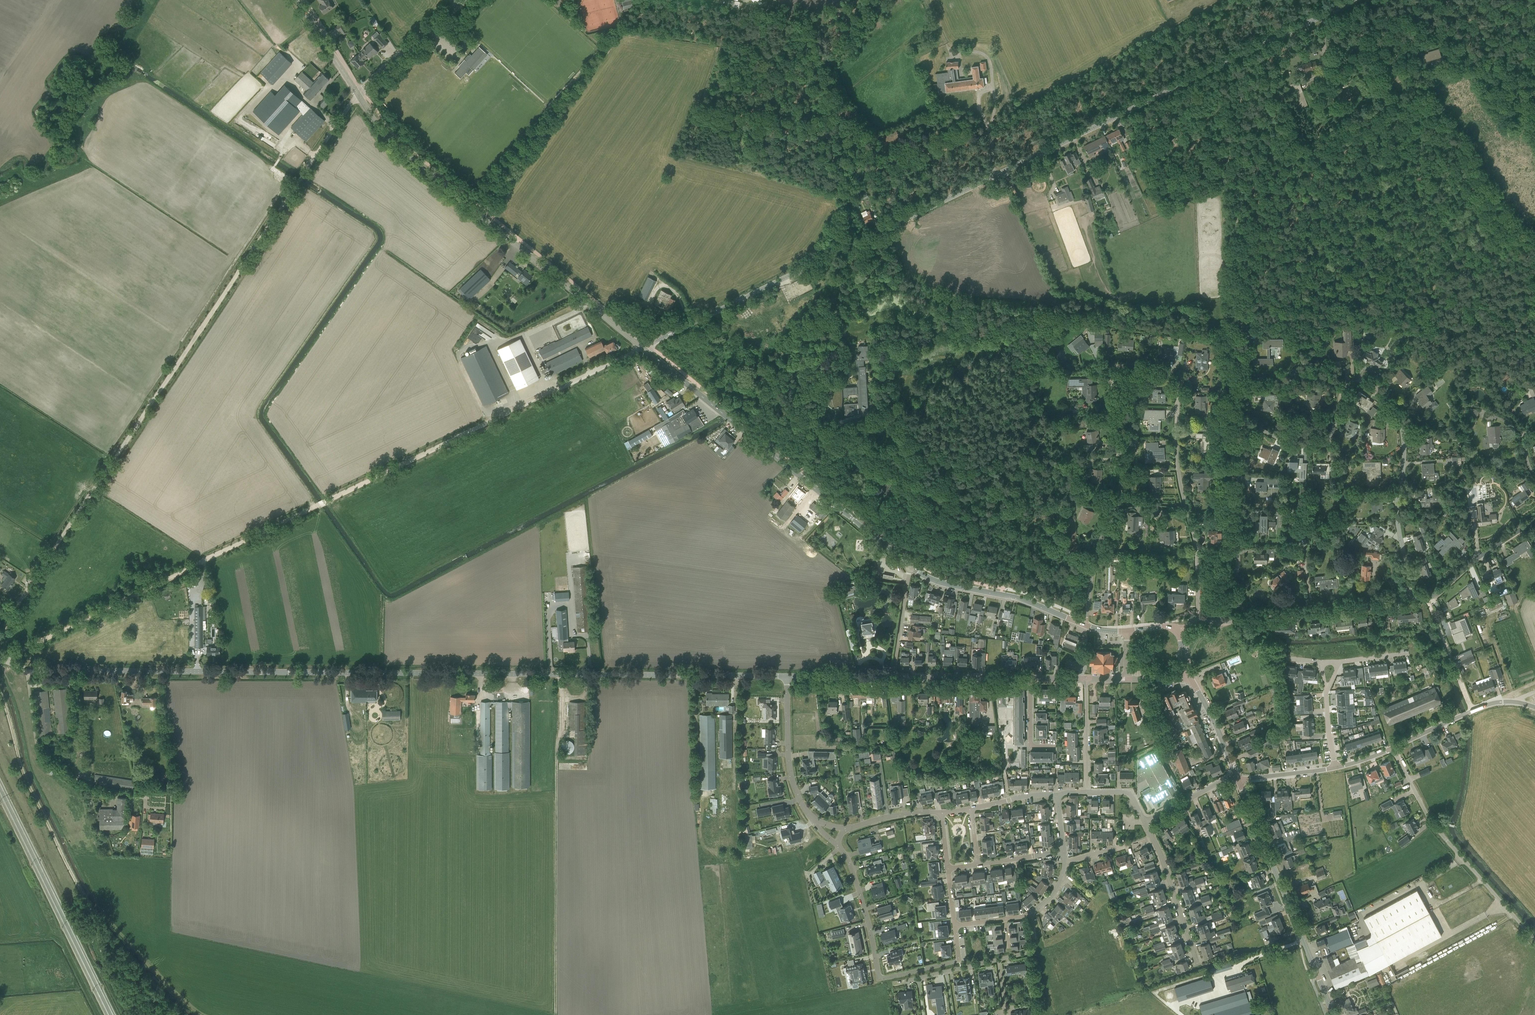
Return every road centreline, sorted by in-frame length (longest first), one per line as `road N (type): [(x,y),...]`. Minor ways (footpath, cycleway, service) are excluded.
road 1 (unclassified): [(642,348),(1351,0)]
road 2 (tertiary): [(786,675),(30,670)]
road 3 (track): [(8,656),(642,348)]
road 4 (residential): [(1198,623),(1197,543),(1180,464),(1177,380),(1116,367),(1111,418),(1118,485),(1083,624)]
road 5 (track): [(33,579),(298,182)]
road 6 (residential): [(1408,598),(1398,507),(1404,434),(1387,396),(1349,382),(1329,436),(1317,443),(1240,419)]
road 7 (tertiary): [(642,348),(401,150),(357,94)]
road 8 (track): [(134,1014),(25,777),(0,695)]
road 9 (tertiary): [(910,567),(642,348)]
road 10 (tertiary): [(1333,1014),(1239,779)]
road 11 (unclassified): [(1534,940),(1433,824),(1393,747)]
road 12 (residential): [(959,962),(880,979),(863,901),(837,846)]
road 13 (unclassified): [(148,795),(90,788),(41,758),(30,670)]
road 14 (residential): [(1248,618),(1236,596),(1240,419)]
road 15 (tertiary): [(1070,619),(910,567)]
road 16 (residential): [(1248,618),(1408,598)]
road 17 (residential): [(1408,598),(1434,597),(1534,520)]
road 18 (residential): [(1197,964),(1144,822)]
road 19 (residential): [(812,820),(788,764),(786,675)]
road 20 (tertiary): [(357,94),(464,0)]
road 21 (tertiary): [(1030,677),(894,676)]
road 22 (track): [(1470,711),(1429,598)]

